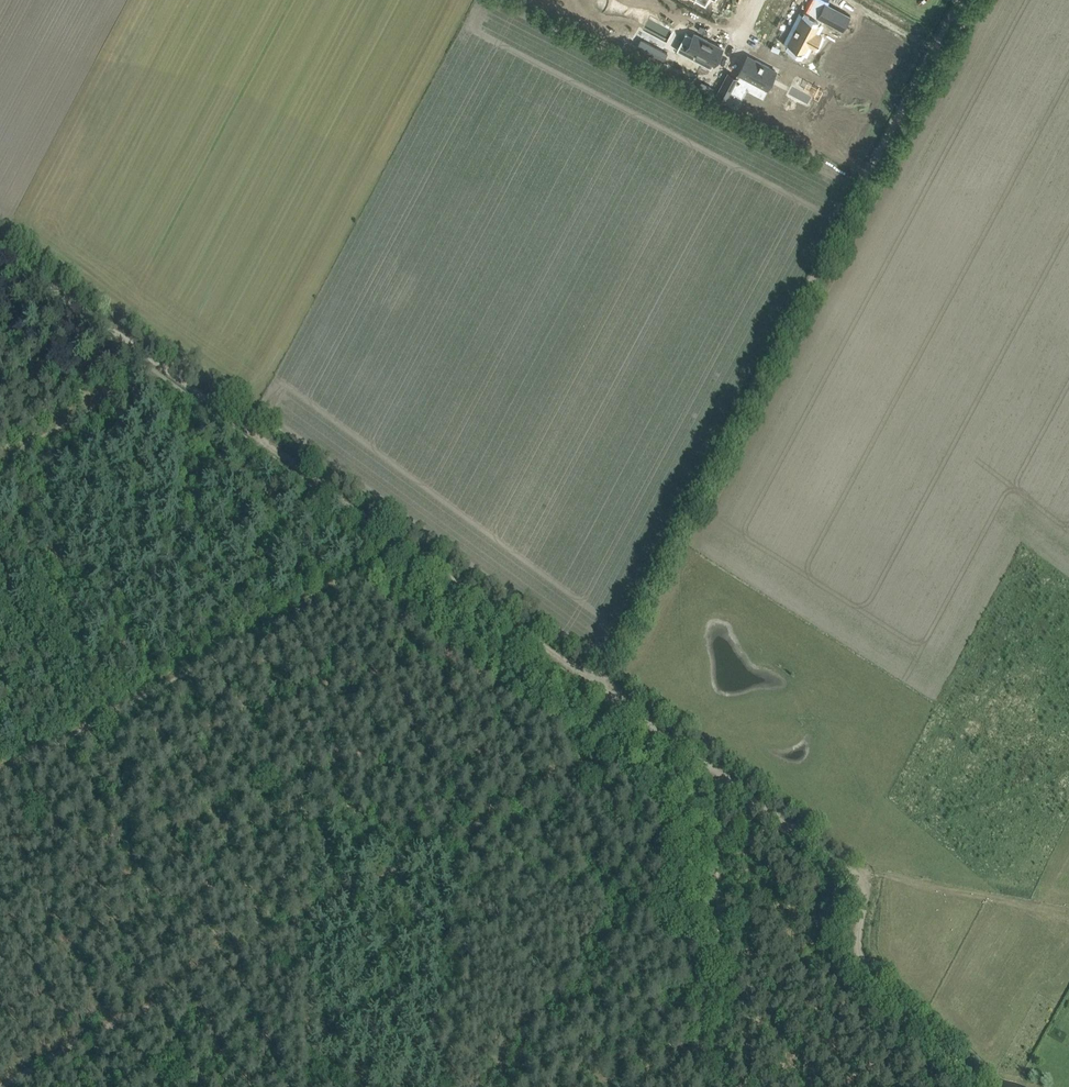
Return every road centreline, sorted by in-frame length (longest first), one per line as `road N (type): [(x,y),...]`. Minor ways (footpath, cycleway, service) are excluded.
road 1 (track): [(0,249),(852,872),(866,898),(855,947),(989,1086)]
road 2 (track): [(590,690),(865,179)]
road 3 (track): [(959,0),(865,179)]
road 4 (track): [(719,785),(722,962)]
road 5 (track): [(218,654),(361,575)]
road 6 (track): [(122,380),(0,456)]

